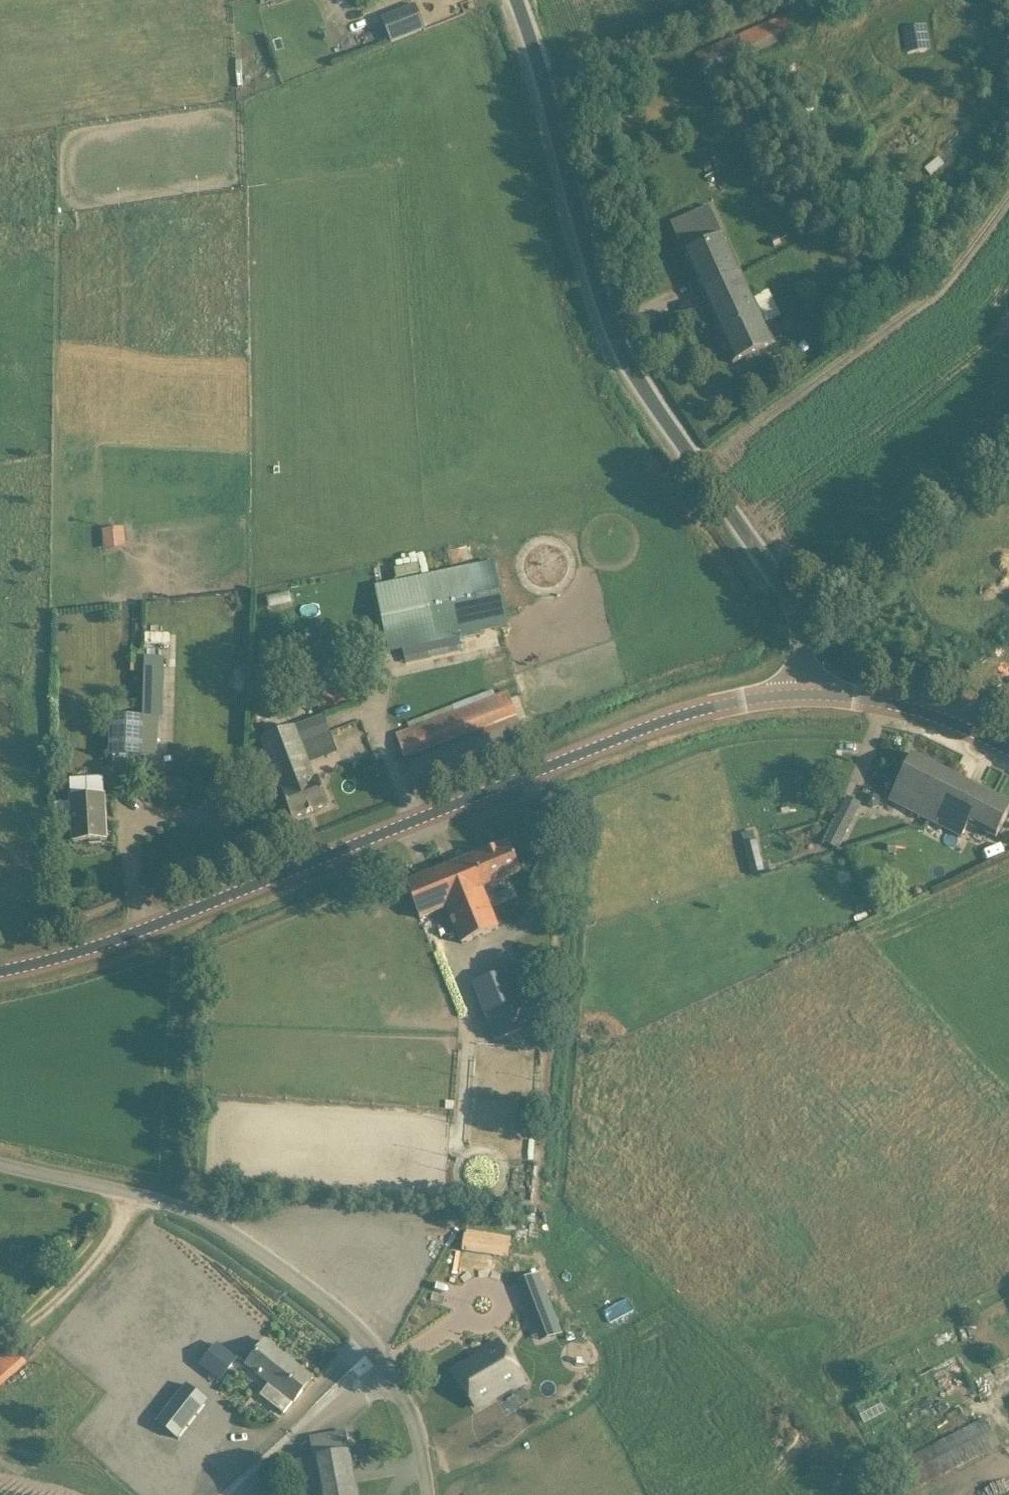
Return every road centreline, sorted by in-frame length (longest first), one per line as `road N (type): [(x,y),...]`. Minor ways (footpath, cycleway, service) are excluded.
road 1 (tertiary): [(0,972),(148,929),(654,726),(726,703),(802,694)]
road 2 (unclassified): [(802,694),(798,622),(785,591),(627,359),(518,0)]
road 3 (unclassified): [(429,1494),(405,1401),(353,1324),(233,1233),(189,1211),(0,1163)]
road 4 (tertiary): [(1008,748),(885,698),(802,694)]

